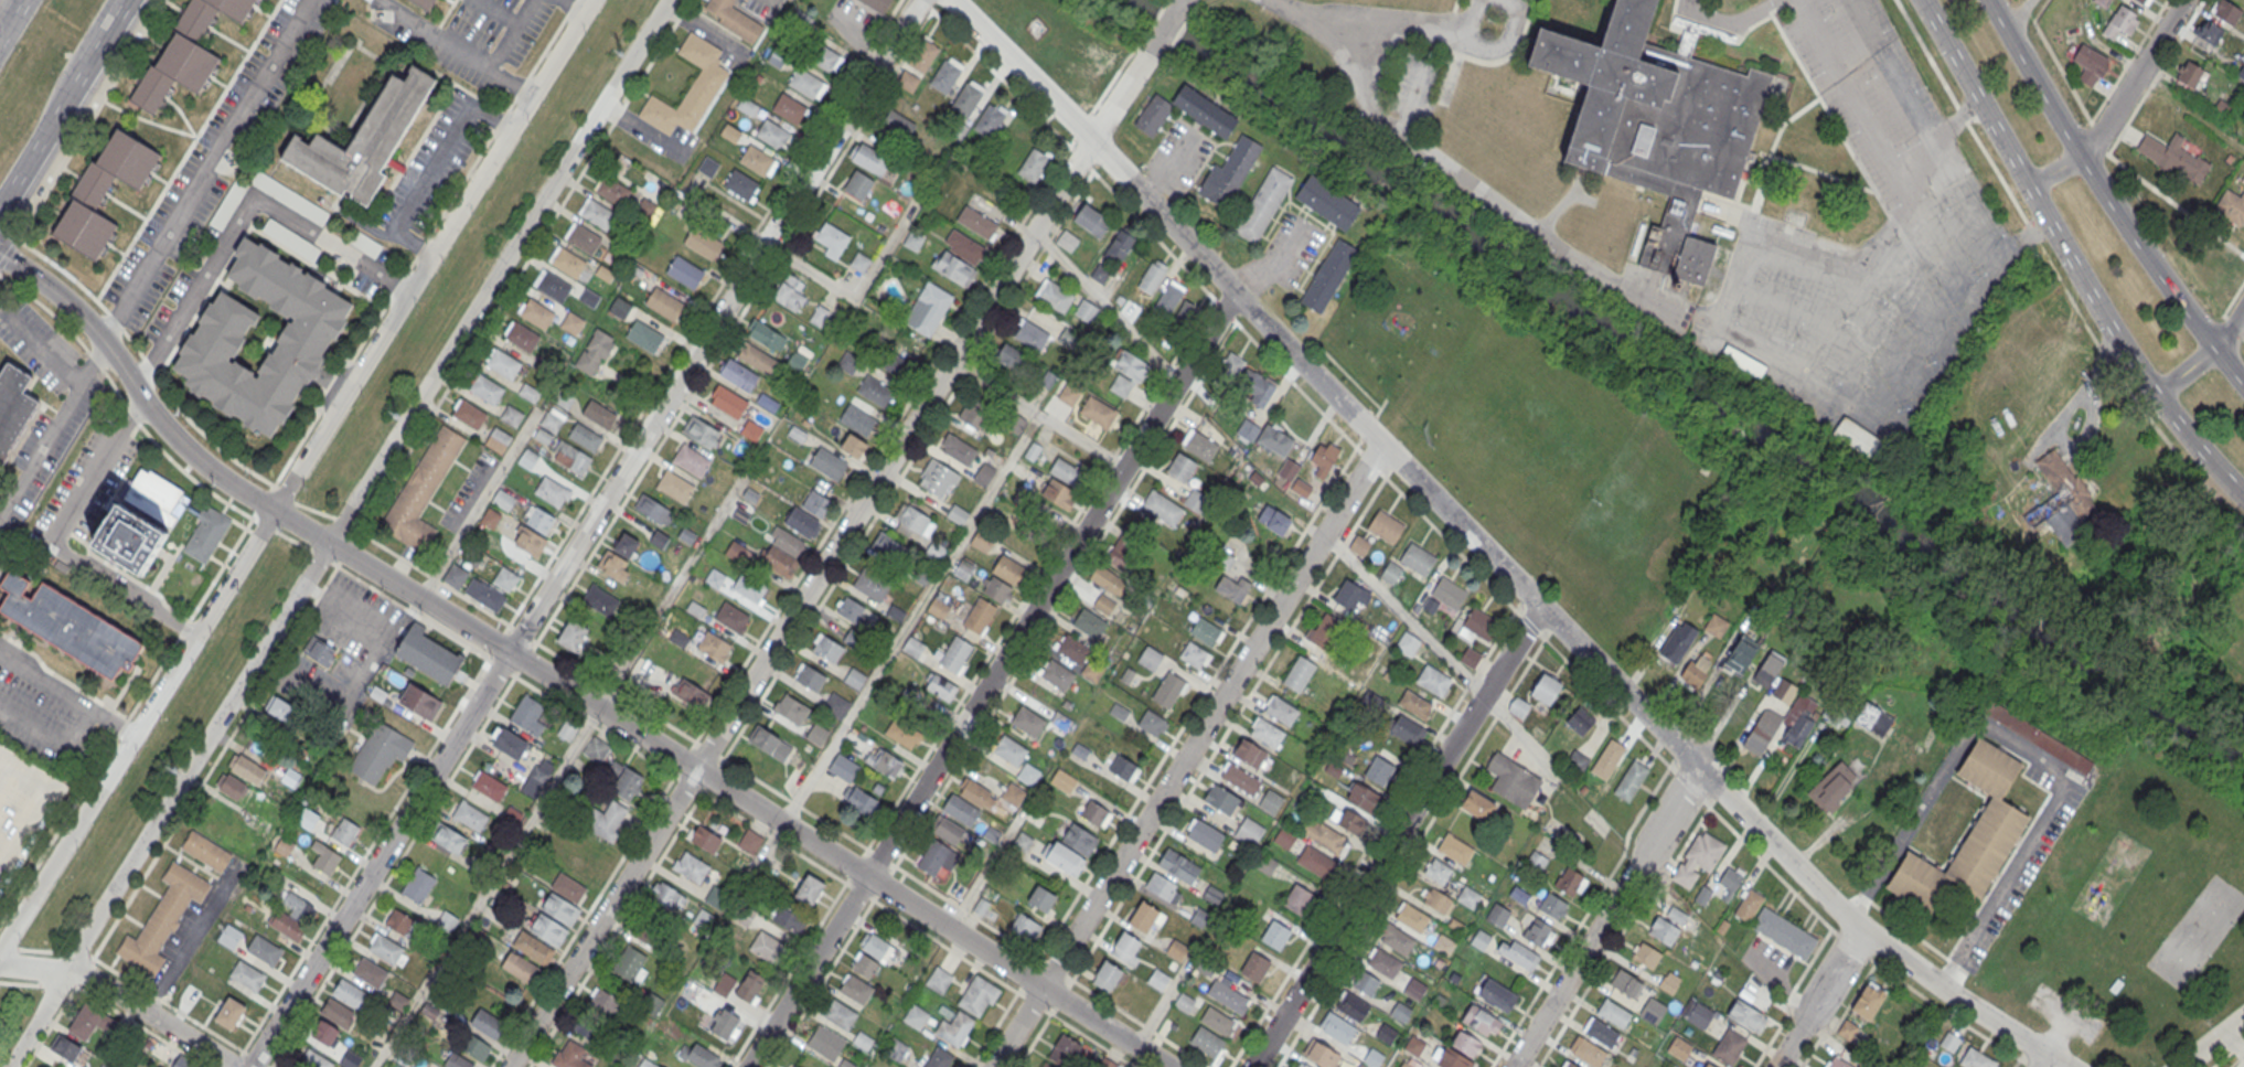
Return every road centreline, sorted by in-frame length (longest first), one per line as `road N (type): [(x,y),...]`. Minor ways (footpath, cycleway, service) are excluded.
road 1 (residential): [(2065,1066),(1941,988),(1816,889),(951,0)]
road 2 (residential): [(1172,1066),(225,479),(163,424),(68,303),(0,257)]
road 3 (residential): [(919,0),(251,1066)]
road 4 (residential): [(8,1066),(667,0)]
road 5 (residential): [(1148,53),(509,1066)]
road 6 (residential): [(591,0),(0,948)]
road 7 (residential): [(1235,292),(748,1066)]
road 8 (residential): [(1381,445),(994,1066)]
road 9 (residential): [(1540,607),(1254,1066)]
road 10 (secondary): [(1921,0),(2155,394)]
road 11 (secondary): [(2215,349),(2107,199),(1990,0)]
road 12 (residential): [(1700,769),(1513,1066)]
road 13 (residential): [(0,965),(83,973),(238,1066)]
road 14 (residential): [(2183,0),(2081,156)]
road 15 (residential): [(1862,929),(1777,1066)]
road 16 (primary): [(54,124),(130,0)]
road 17 (primary): [(54,124),(74,58),(109,0)]

